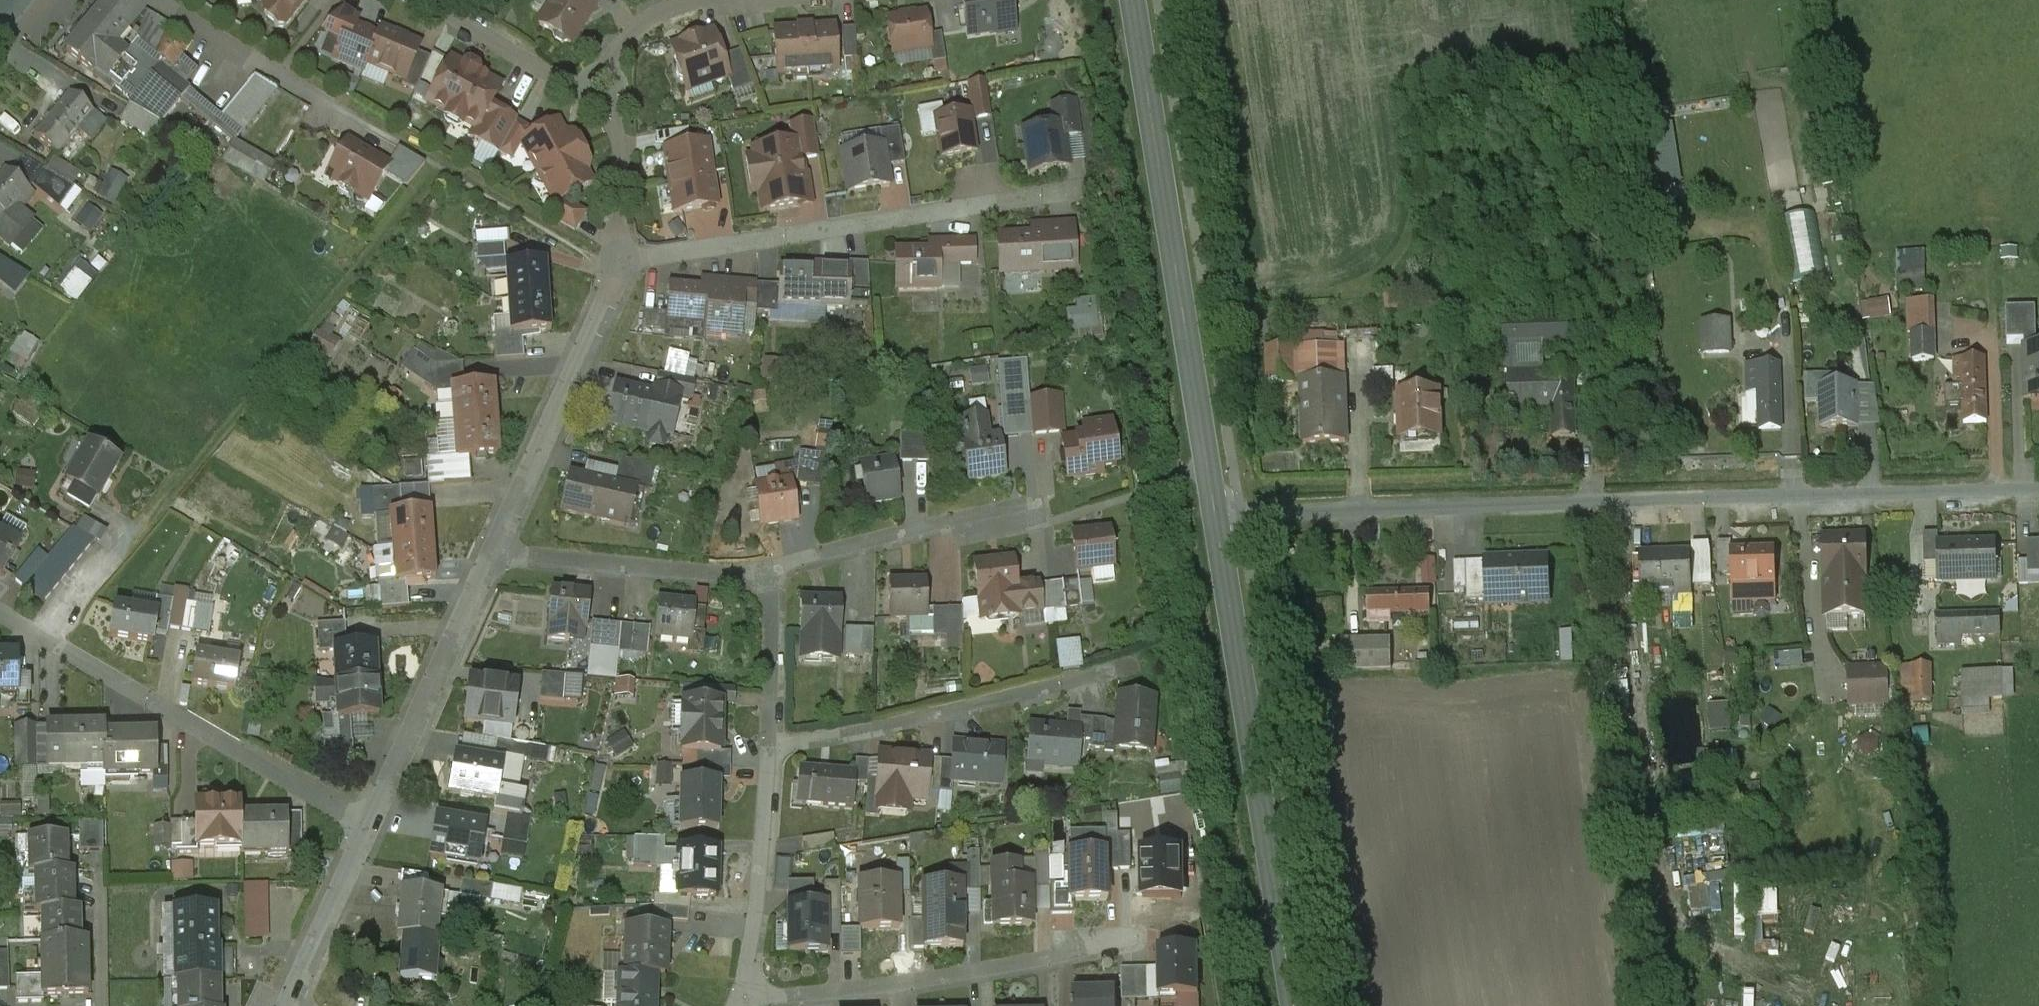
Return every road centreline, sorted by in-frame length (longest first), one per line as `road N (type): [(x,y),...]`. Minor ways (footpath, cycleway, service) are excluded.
road 1 (unclassified): [(1216,516),(2038,490)]
road 2 (secondary): [(1216,516),(1134,0)]
road 3 (secondary): [(1297,1005),(1216,516)]
road 4 (residential): [(623,261),(1079,185)]
road 5 (residential): [(0,611),(369,824)]
road 6 (residential): [(767,1005),(925,984),(1130,941)]
road 7 (residential): [(777,748),(1100,676)]
road 8 (residential): [(497,551),(623,261)]
road 9 (residential): [(369,824),(497,551)]
road 10 (residential): [(497,551),(775,577)]
road 11 (residential): [(742,1005),(777,748)]
road 12 (residential): [(775,577),(1015,515)]
road 13 (residential): [(421,0),(606,95)]
road 14 (residential): [(345,107),(168,0)]
road 15 (residential): [(288,1005),(369,824)]
road 16 (residential): [(777,748),(775,577)]
road 17 (residential): [(623,261),(621,164),(606,95)]
road 18 (residential): [(606,95),(622,44),(650,16),(691,0)]

